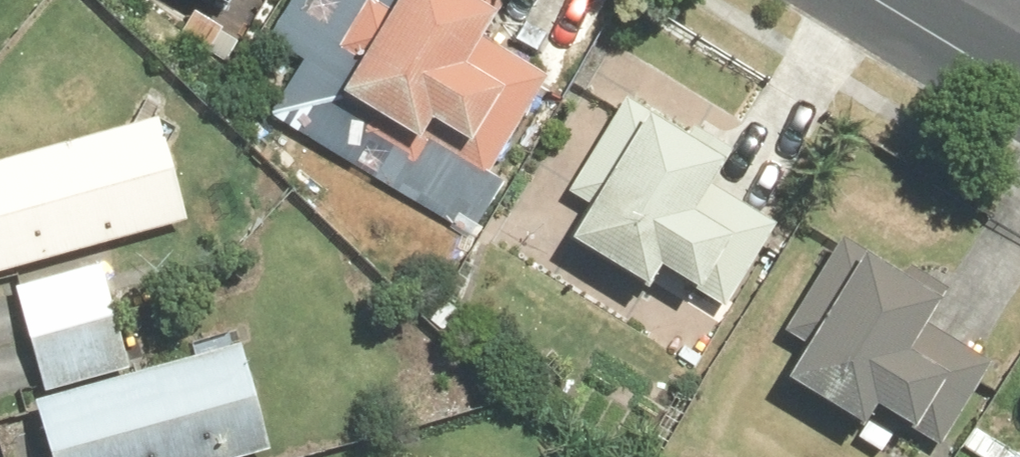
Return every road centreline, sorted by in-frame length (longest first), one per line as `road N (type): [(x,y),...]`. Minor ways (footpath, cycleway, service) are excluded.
road 1 (residential): [(1012,80),(880,0)]

